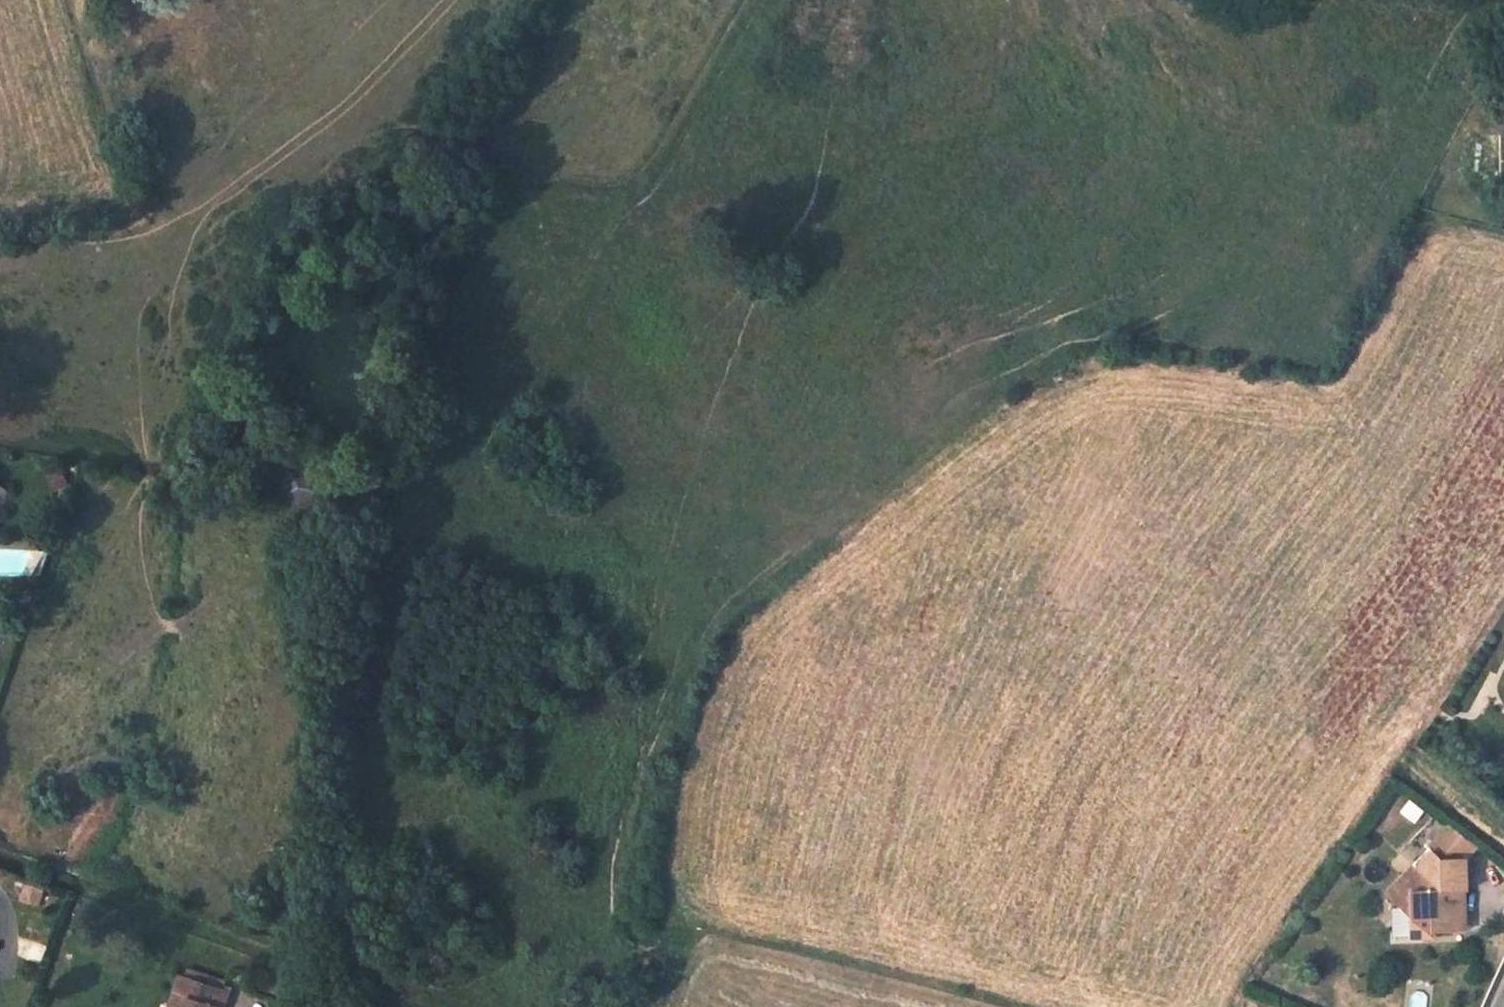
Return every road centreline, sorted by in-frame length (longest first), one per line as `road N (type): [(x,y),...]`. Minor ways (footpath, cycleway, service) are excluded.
road 1 (track): [(0,851),(286,944),(318,932),(333,899),(354,534),(372,484),(265,434),(213,382),(247,295),(370,171),(446,150),(524,189),(620,188),(645,171),(748,0)]
road 2 (track): [(1503,839),(1390,758)]

